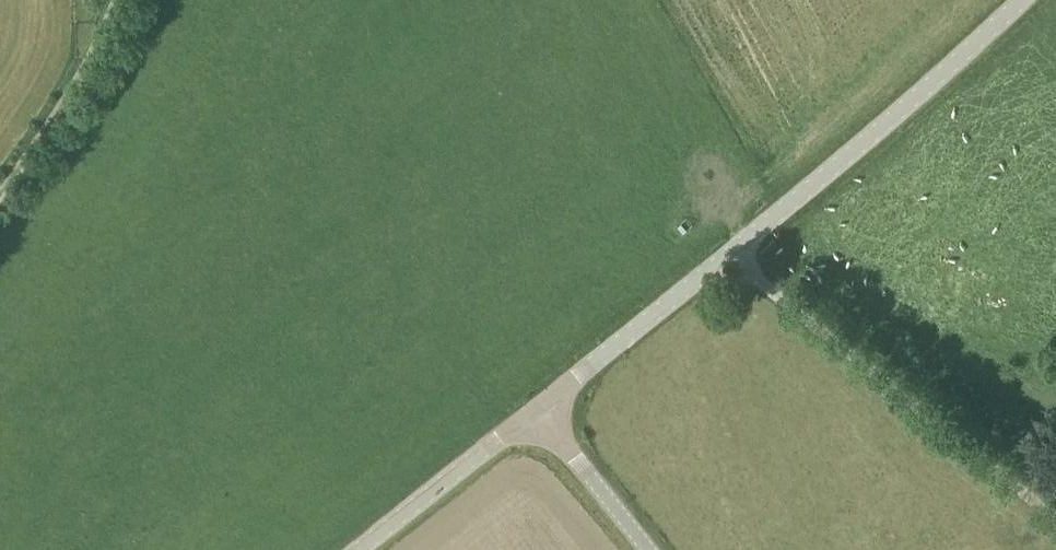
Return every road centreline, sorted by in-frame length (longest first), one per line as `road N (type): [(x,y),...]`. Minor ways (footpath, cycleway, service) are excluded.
road 1 (unclassified): [(535,409),(963,63),(1028,0)]
road 2 (unclassified): [(360,549),(535,409)]
road 3 (unclassified): [(0,164),(99,0)]
road 4 (unclassified): [(535,409),(647,549)]

